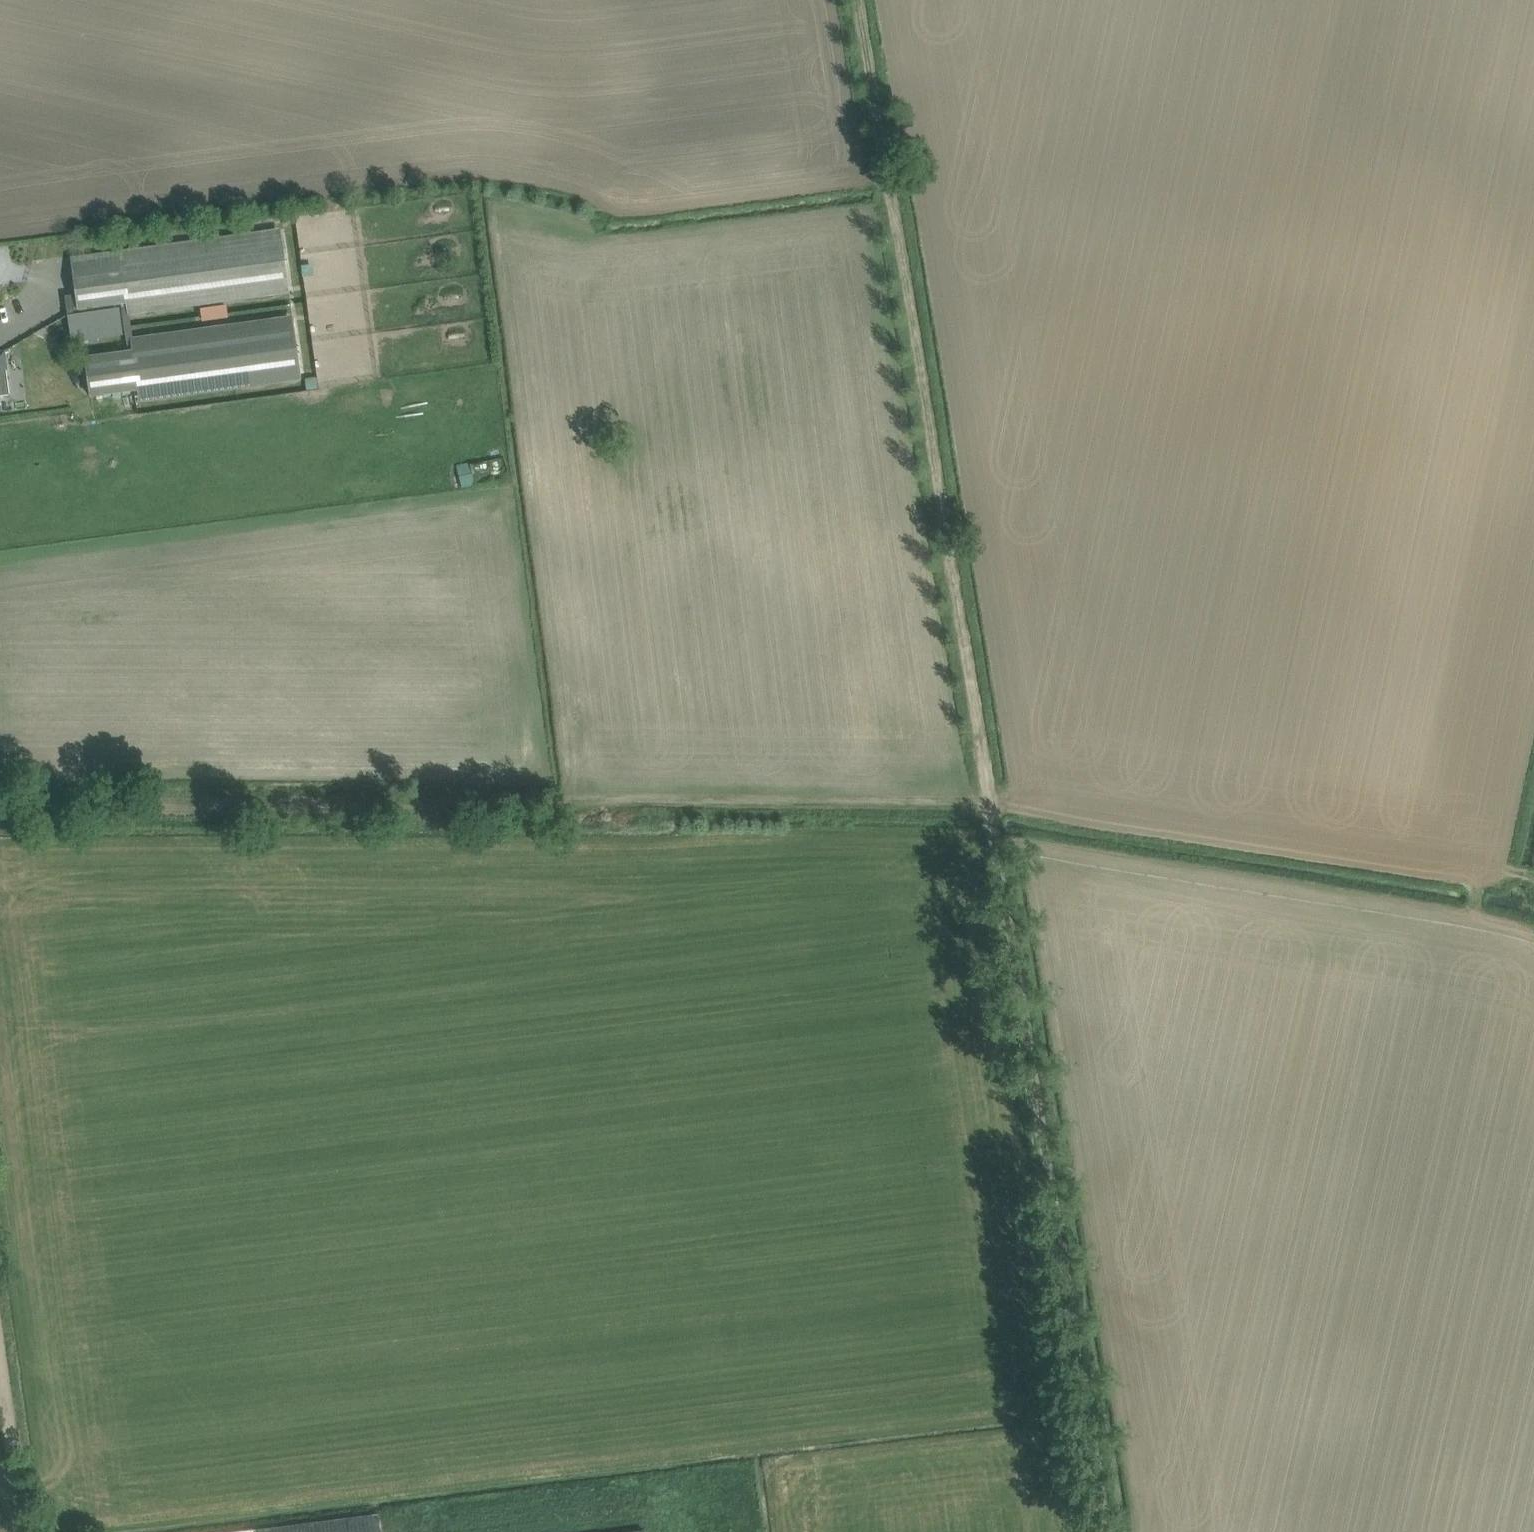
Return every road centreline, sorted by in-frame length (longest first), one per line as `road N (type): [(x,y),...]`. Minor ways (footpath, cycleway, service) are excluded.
road 1 (track): [(20,1531),(0,1384)]

